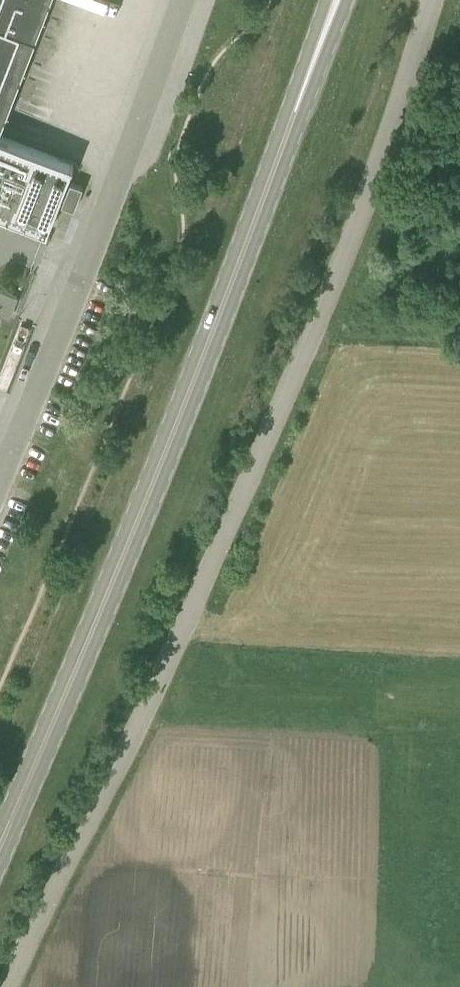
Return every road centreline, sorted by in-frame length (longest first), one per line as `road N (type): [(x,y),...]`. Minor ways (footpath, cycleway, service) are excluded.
road 1 (unclassified): [(5,986),(139,712),(325,295),(424,0)]
road 2 (primary): [(0,847),(183,408),(334,7)]
road 3 (unclassified): [(0,482),(183,0)]

